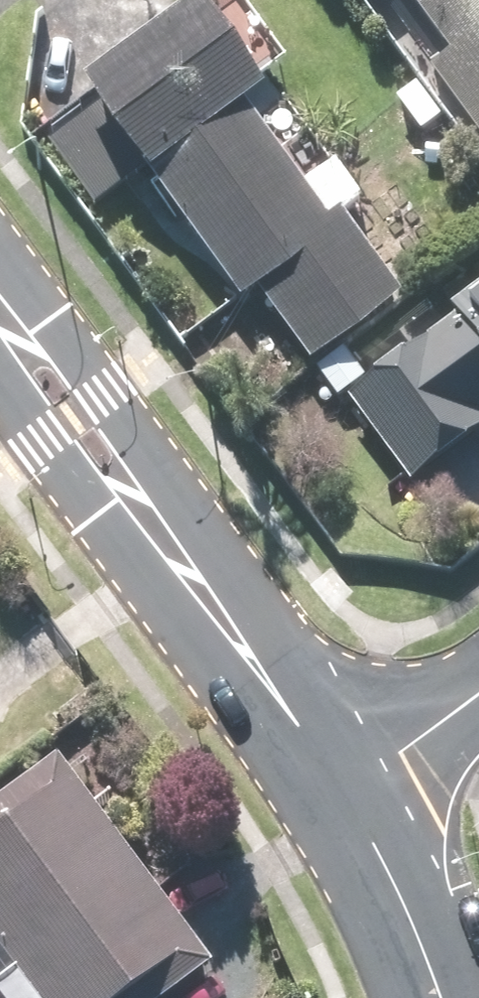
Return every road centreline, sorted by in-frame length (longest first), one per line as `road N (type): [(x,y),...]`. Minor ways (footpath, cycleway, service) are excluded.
road 1 (secondary): [(170,542),(289,692),(362,805)]
road 2 (secondary): [(0,306),(58,348),(97,396),(134,453),(170,542)]
road 3 (secondary): [(170,542),(131,523),(49,434),(23,394),(0,334)]
road 4 (secondary): [(362,805),(441,997)]
road 5 (residential): [(478,717),(362,805)]

